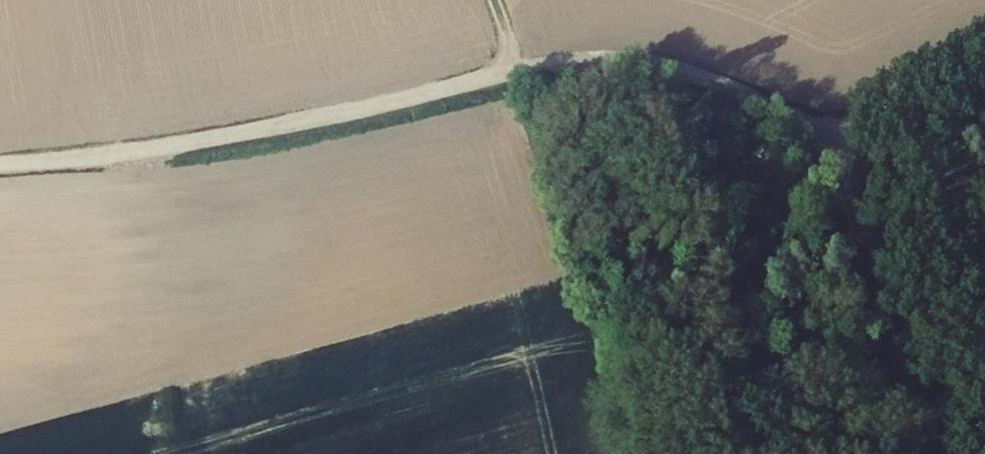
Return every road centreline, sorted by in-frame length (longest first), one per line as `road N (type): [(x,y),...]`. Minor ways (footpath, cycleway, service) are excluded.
road 1 (track): [(0,163),(146,155),(475,84),(523,66),(694,71),(841,129),(984,65)]
road 2 (track): [(841,129),(925,453)]
road 3 (track): [(146,155),(173,412)]

